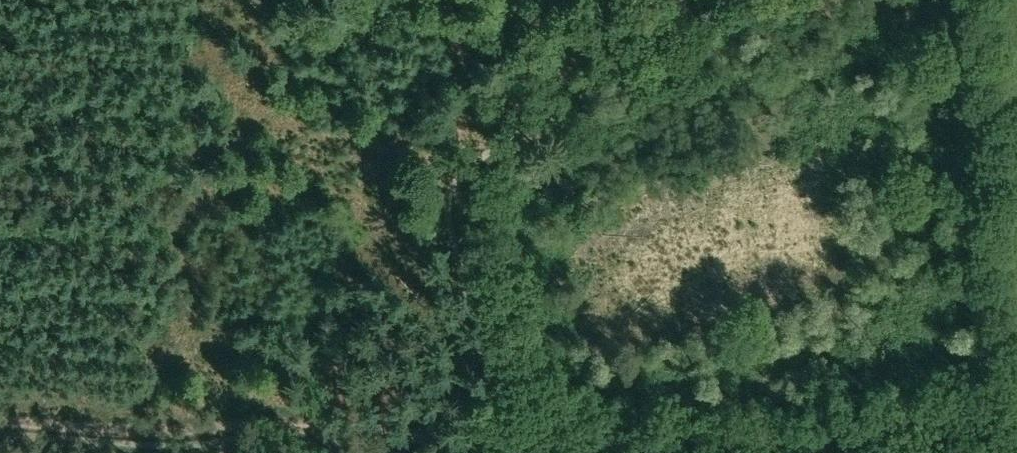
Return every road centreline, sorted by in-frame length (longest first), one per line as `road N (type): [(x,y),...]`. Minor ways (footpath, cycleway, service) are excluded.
road 1 (track): [(708,0),(480,176),(464,200),(466,244),(520,444)]
road 2 (track): [(0,420),(120,431),(250,421),(520,444)]
road 3 (track): [(520,444),(628,451),(872,434),(1016,413)]

